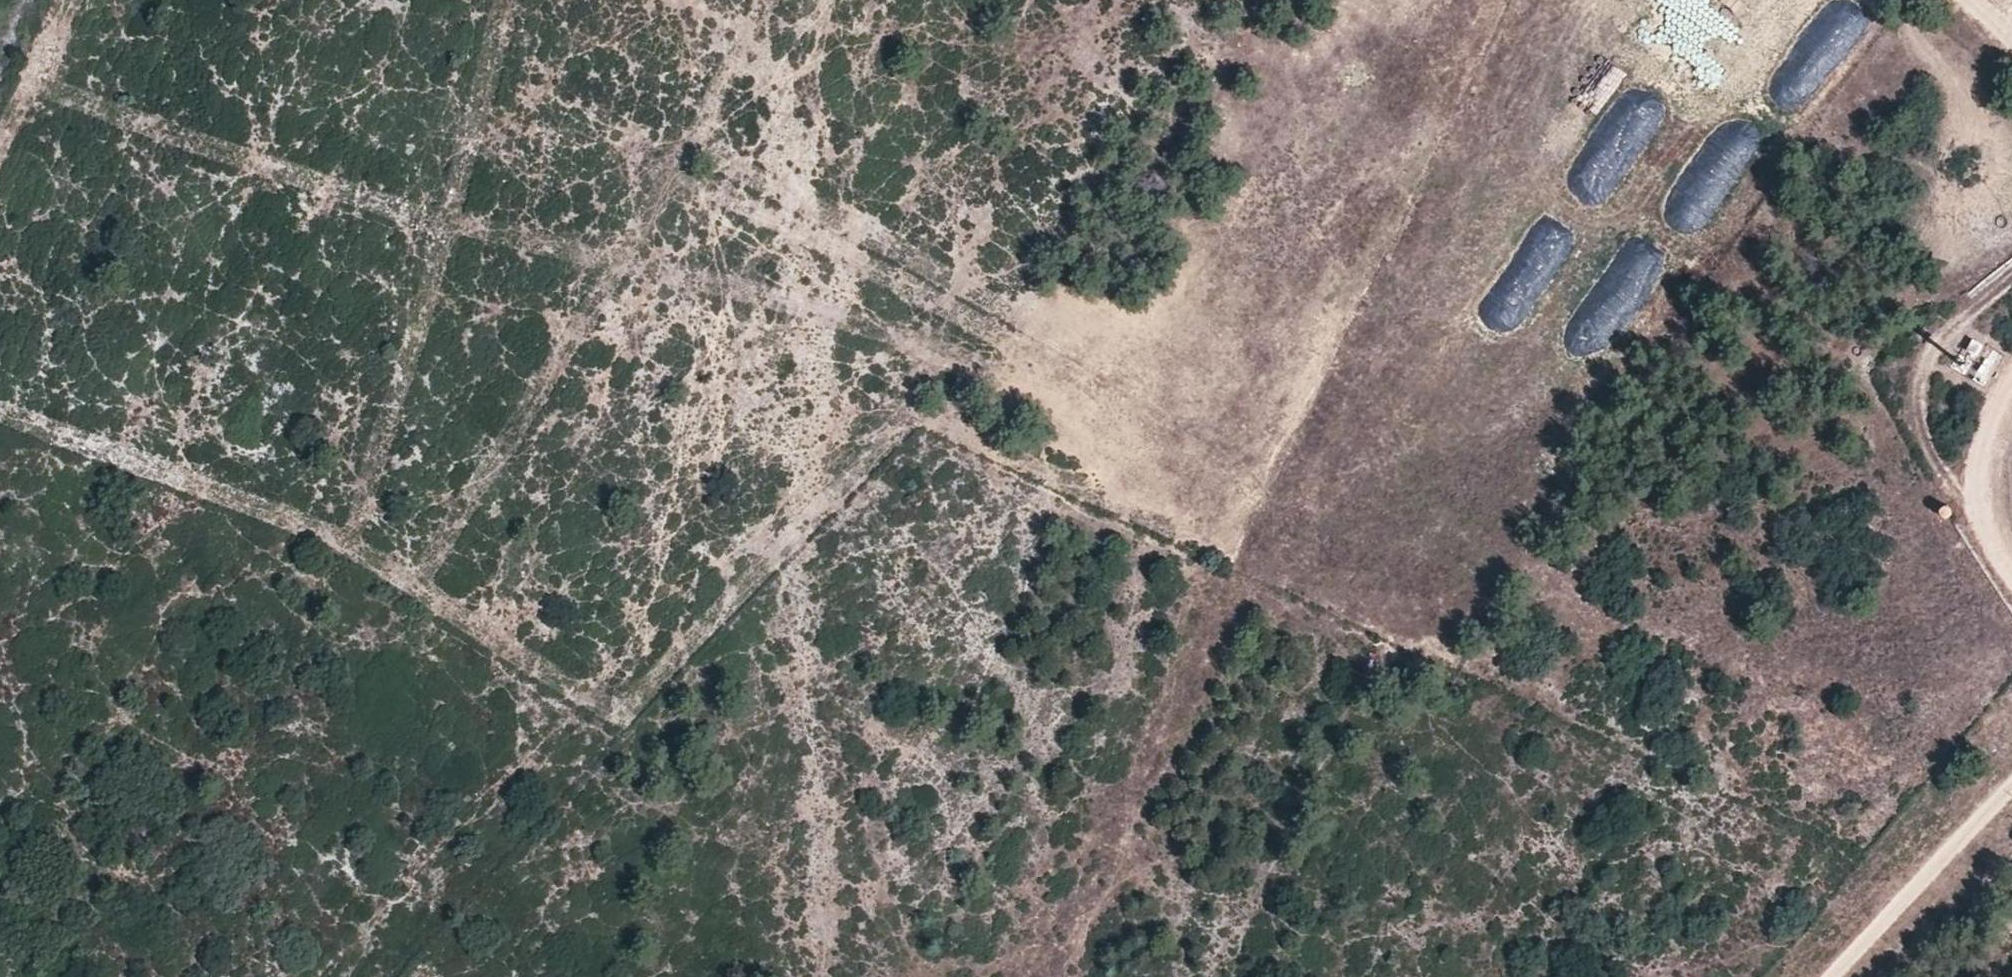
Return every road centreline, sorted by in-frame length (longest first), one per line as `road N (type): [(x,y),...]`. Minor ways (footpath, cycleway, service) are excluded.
road 1 (track): [(1833,976),(2011,778)]
road 2 (track): [(2011,571),(1980,506),(1987,433),(2011,389)]

